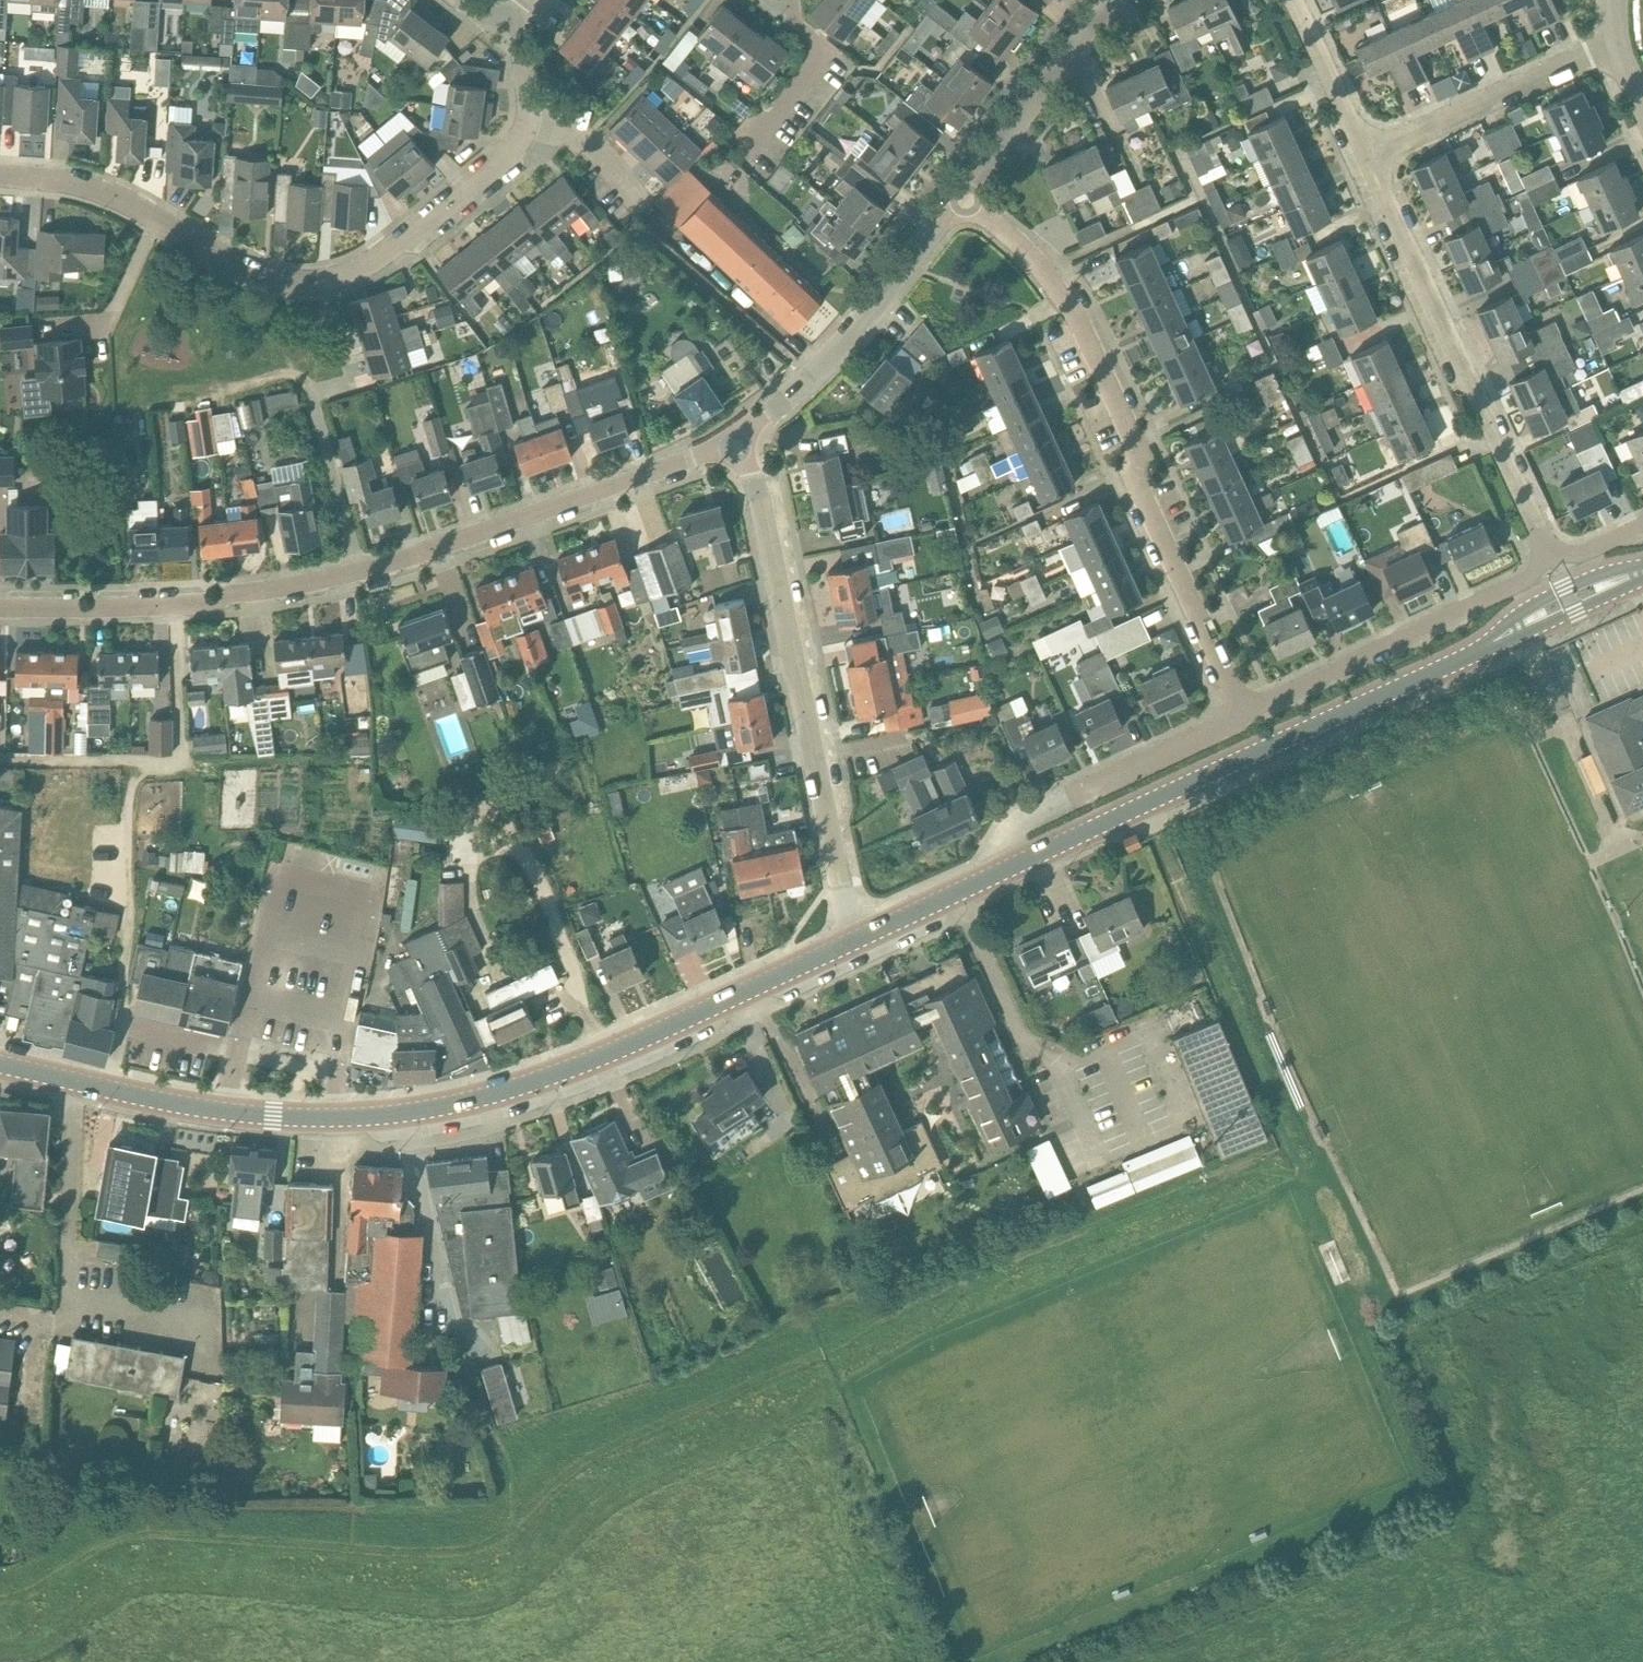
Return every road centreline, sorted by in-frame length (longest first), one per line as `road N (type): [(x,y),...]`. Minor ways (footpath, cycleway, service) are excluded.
road 1 (track): [(1140,811),(1300,1160),(844,1336)]
road 2 (unclassified): [(0,606),(216,601),(359,572),(736,445)]
road 3 (residential): [(531,119),(520,145),(388,251),(321,280),(274,278),(99,187),(0,173)]
road 4 (residential): [(1241,717),(1131,473),(1135,444),(1072,310),(961,195)]
road 5 (primary): [(854,946),(506,1092),(331,1119)]
road 6 (primary): [(1001,872),(1492,644)]
road 7 (unclassified): [(854,946),(756,480),(736,445)]
road 8 (residential): [(331,1119),(371,887),(286,870),(243,1055)]
road 9 (residential): [(1550,560),(1360,150)]
road 10 (residential): [(1241,717),(1530,582),(1550,560)]
road 11 (unclassified): [(736,445),(859,326),(961,195)]
road 12 (residential): [(1001,872),(1017,821),(1241,717)]
road 13 (residential): [(1360,150),(1616,41)]
road 14 (unclassified): [(961,195),(1111,0)]
road 15 (primary): [(229,1112),(0,1063)]
road 16 (residential): [(747,149),(829,49),(795,21),(792,0)]
road 17 (primary): [(1642,573),(1595,576),(1542,601),(1492,644)]
road 18 (residential): [(1360,150),(1282,0)]
road 19 (primary): [(1492,644),(1642,573)]
road 20 (primary): [(854,946),(1001,872)]
road 21 (residential): [(645,203),(577,137),(531,119)]
road 22 (residential): [(121,1026),(243,1055)]

